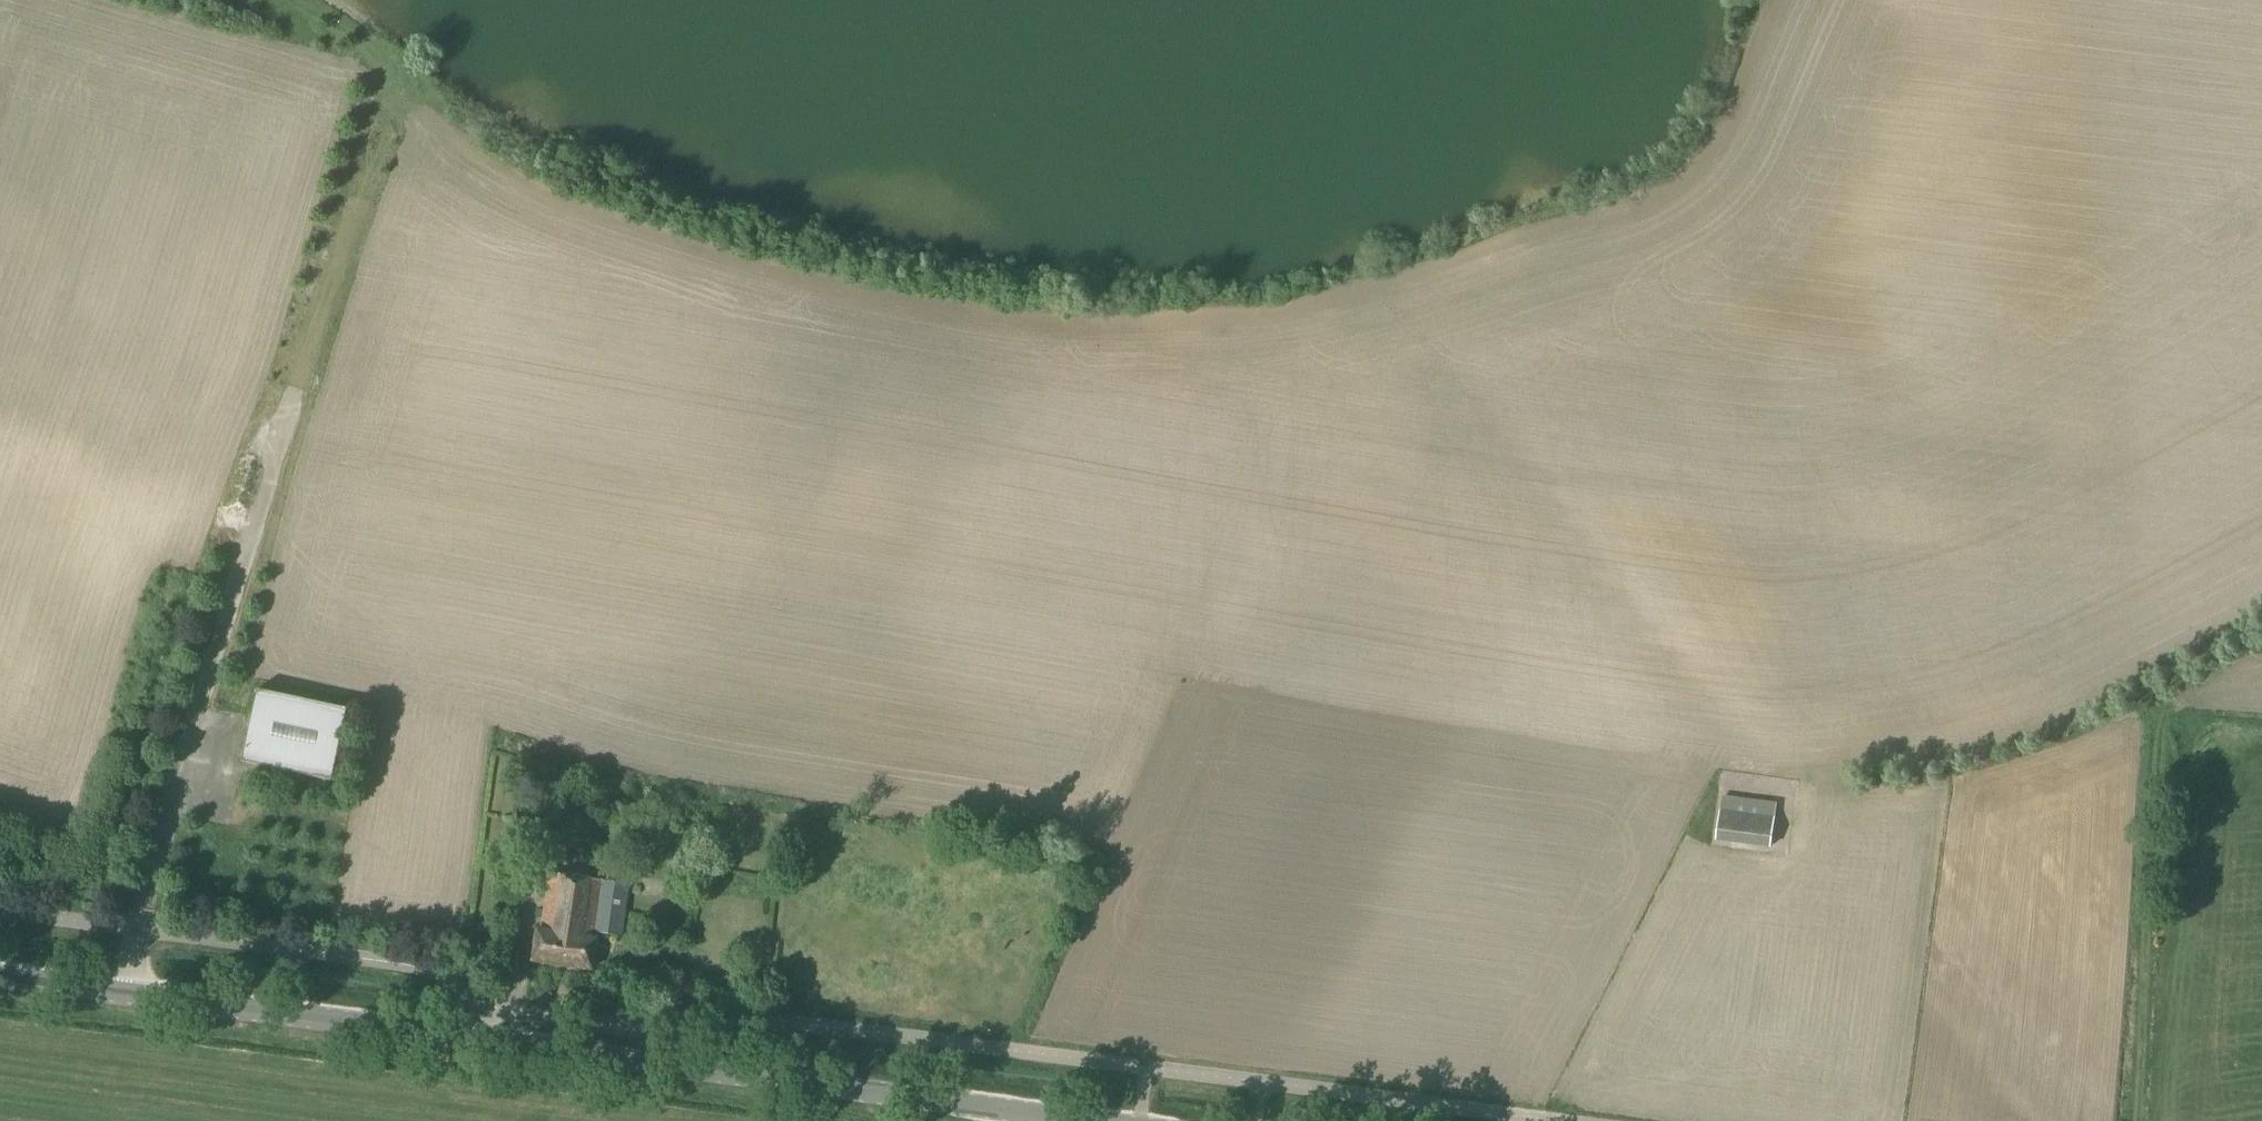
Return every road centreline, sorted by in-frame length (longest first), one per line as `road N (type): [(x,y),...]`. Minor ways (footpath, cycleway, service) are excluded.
road 1 (secondary): [(1066,1120),(0,978)]

